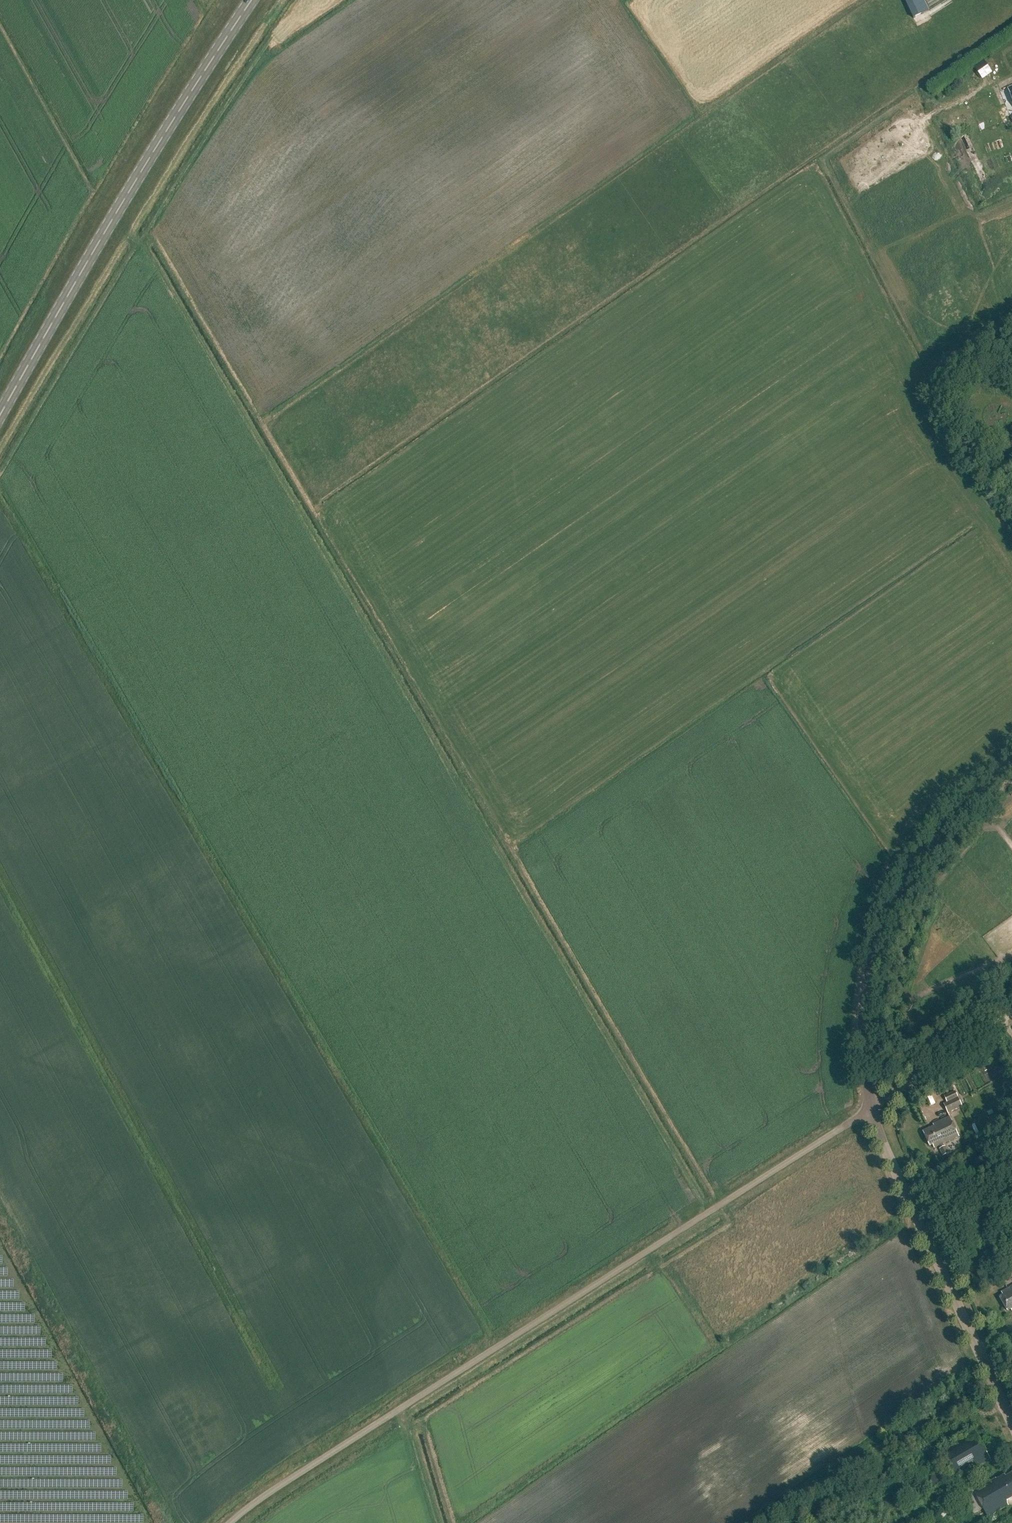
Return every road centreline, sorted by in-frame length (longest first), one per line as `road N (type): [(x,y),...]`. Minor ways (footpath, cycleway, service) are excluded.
road 1 (unclassified): [(230,1522),(870,1109)]
road 2 (primary): [(0,416),(251,0)]
road 3 (tertiary): [(870,1109),(866,996),(892,903),(958,814),(1011,768)]
road 4 (tertiary): [(1011,1423),(870,1109)]
road 5 (residential): [(870,1109),(1011,1013)]

